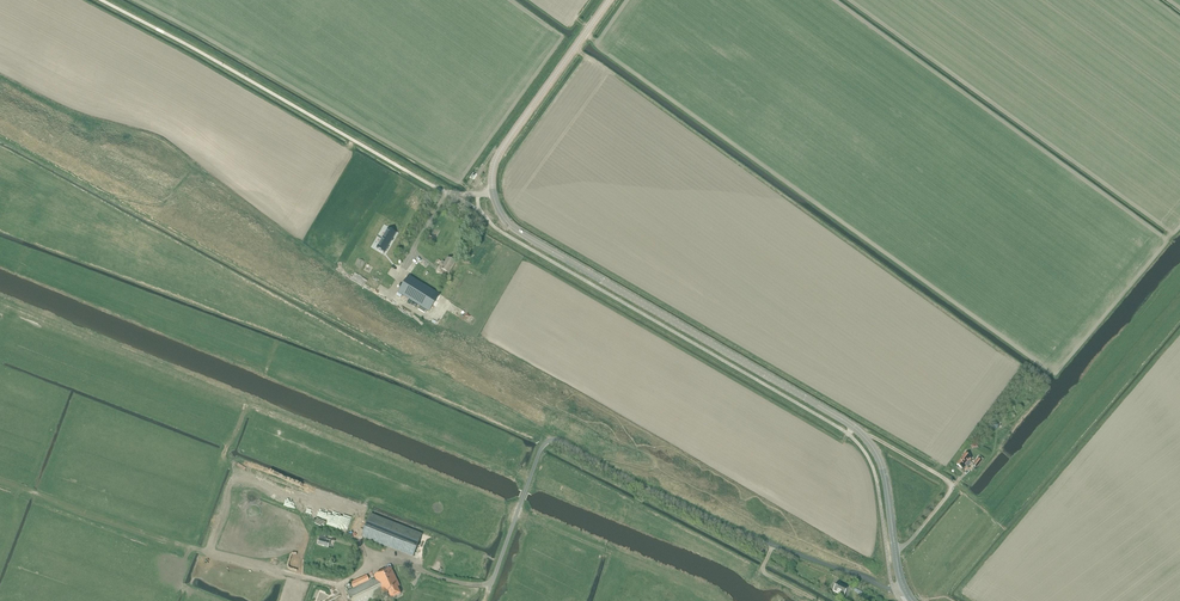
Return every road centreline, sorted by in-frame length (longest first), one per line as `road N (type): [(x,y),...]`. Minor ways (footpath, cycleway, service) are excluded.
road 1 (tertiary): [(903,586),(881,462),(853,426),(530,239),(498,208),(498,155),(609,0)]
road 2 (unclassified): [(491,585),(540,452),(558,440),(745,533),(888,589),(903,586)]
road 3 (track): [(376,564),(336,584),(200,549)]

